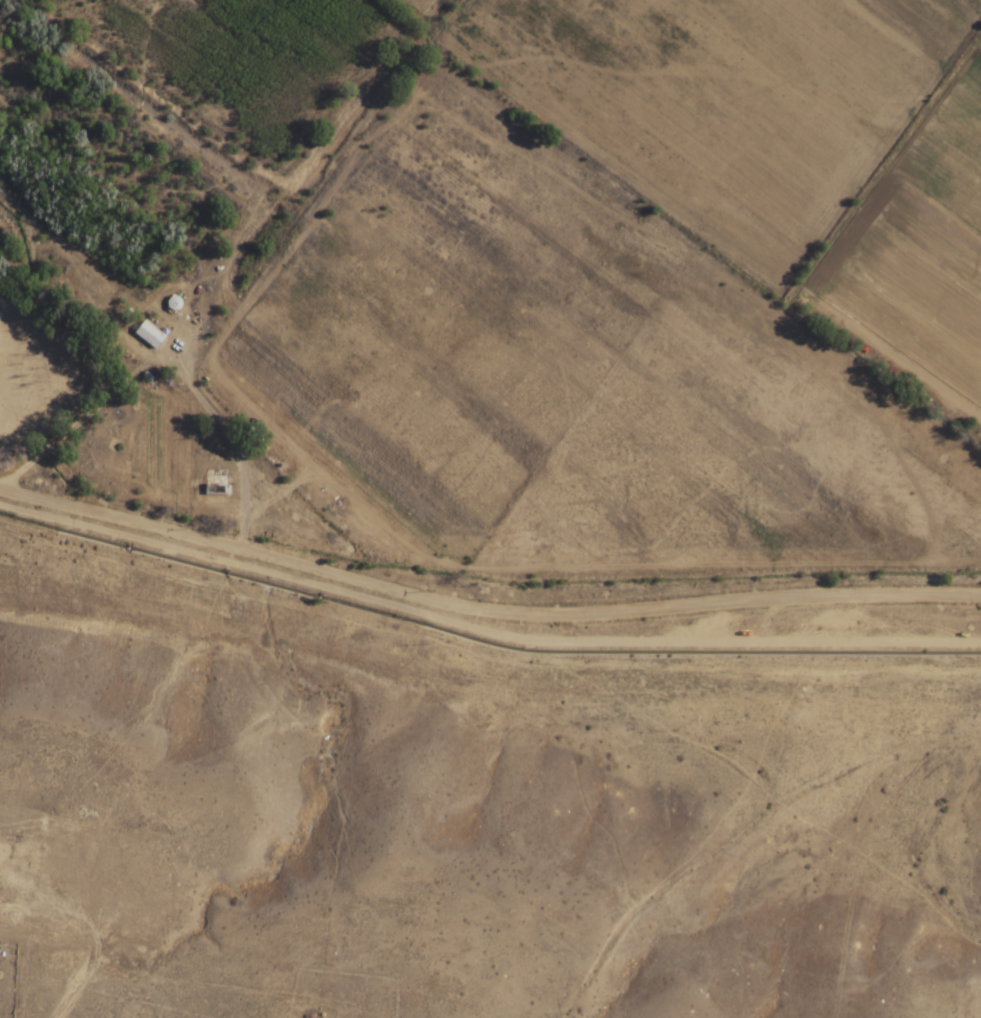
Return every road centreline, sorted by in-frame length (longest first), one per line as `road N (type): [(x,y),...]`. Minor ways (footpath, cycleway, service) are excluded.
road 1 (tertiary): [(0,491),(521,616),(835,594),(980,594)]

